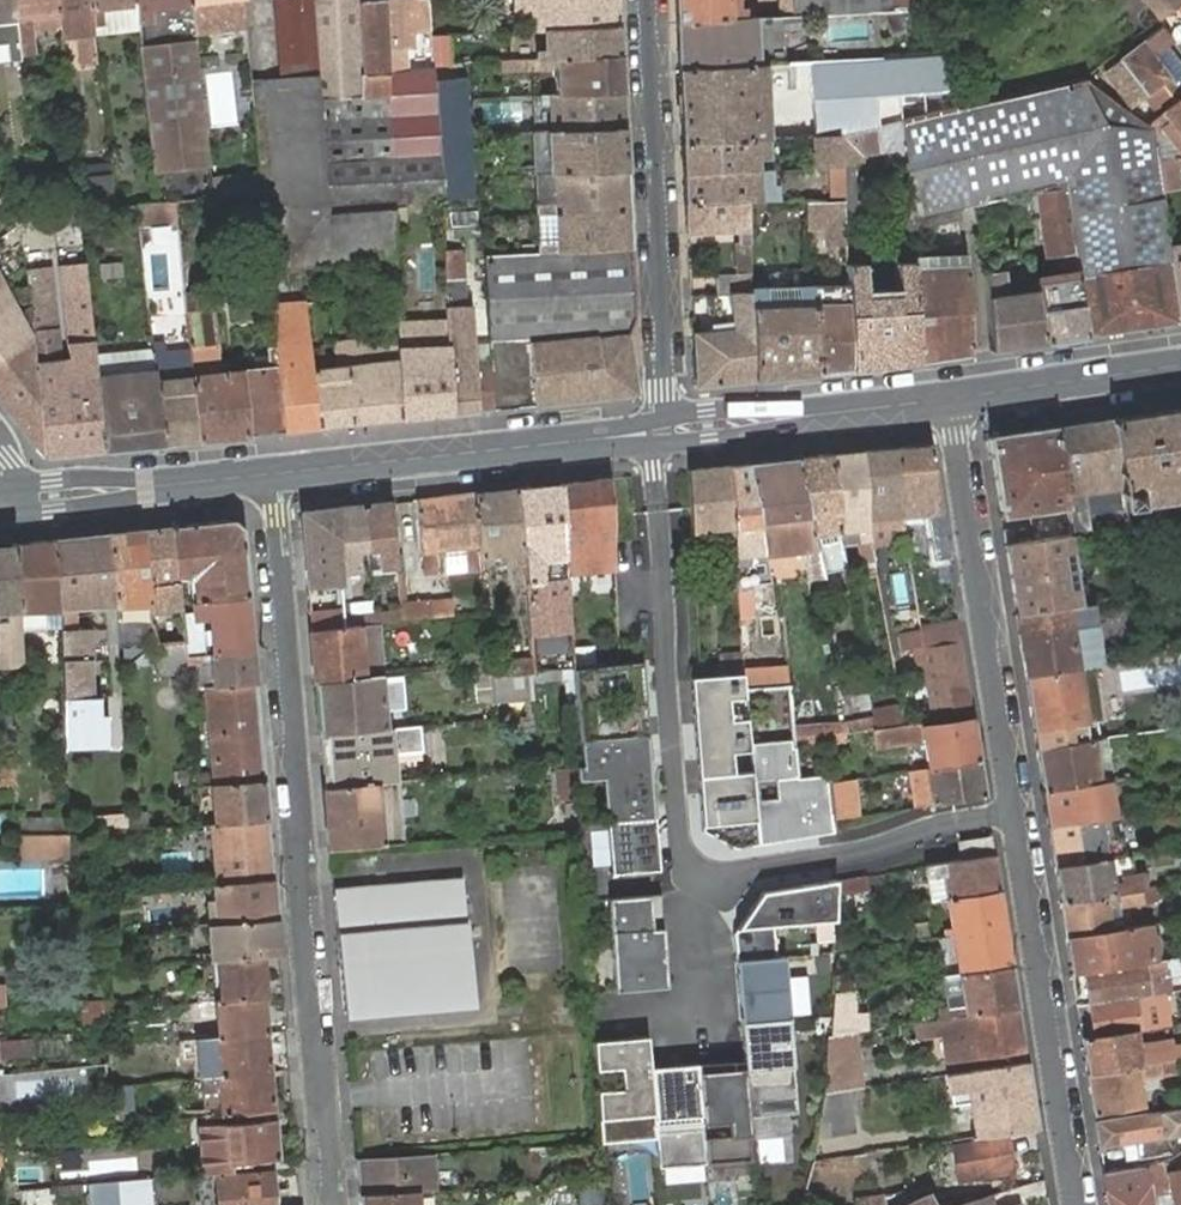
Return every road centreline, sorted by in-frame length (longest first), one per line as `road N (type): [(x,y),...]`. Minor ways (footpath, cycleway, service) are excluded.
road 1 (residential): [(949,397),(1078,1204)]
road 2 (residential): [(270,476),(330,1204)]
road 3 (residential): [(667,433),(648,0)]
road 4 (secondary): [(270,476),(667,433)]
road 5 (secondary): [(667,433),(949,397)]
road 6 (secondary): [(3,505),(270,476)]
road 7 (secondary): [(949,397),(1180,367)]
road 8 (residential): [(630,1008),(693,1004),(685,870)]

